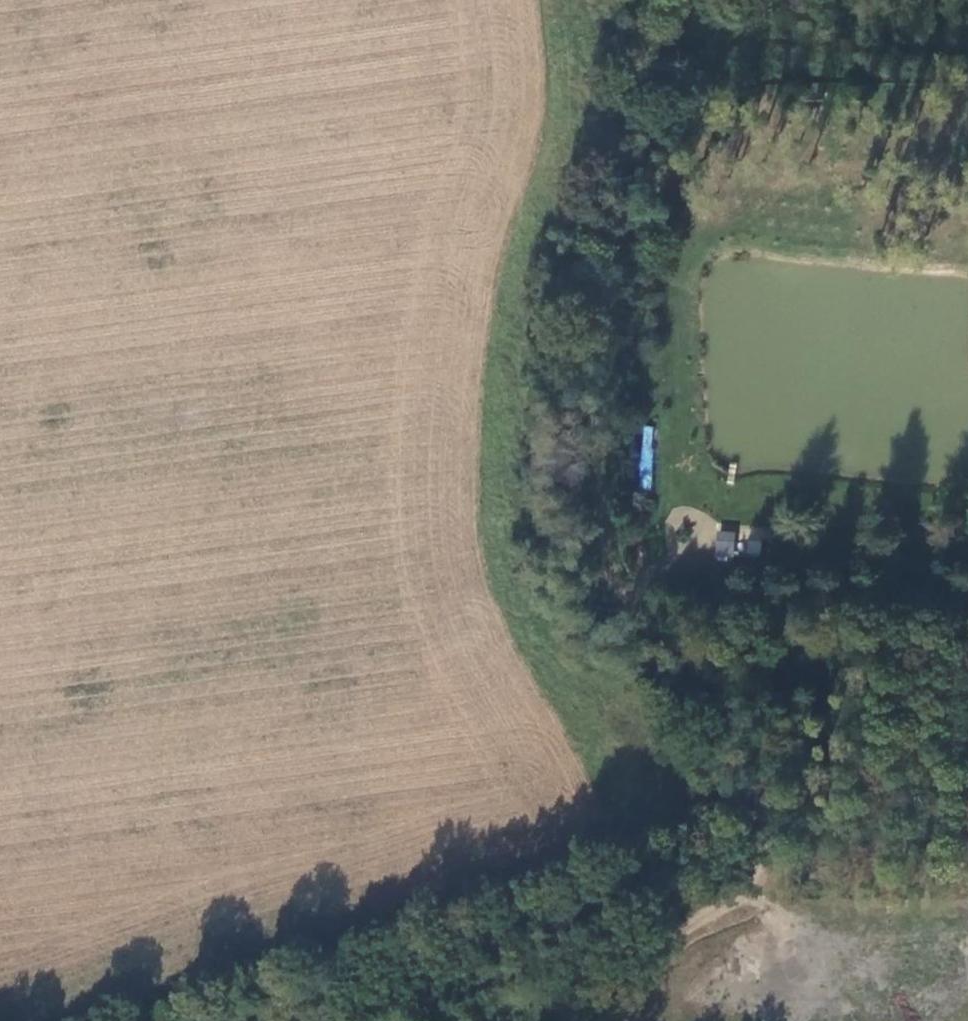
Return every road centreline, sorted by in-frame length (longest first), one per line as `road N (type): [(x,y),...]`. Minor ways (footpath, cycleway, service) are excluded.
road 1 (track): [(623,1020),(653,949),(682,911),(726,880),(760,818),(756,767),(633,576),(623,450),(639,277),(728,80),(749,57)]
road 2 (track): [(749,57),(967,58)]

